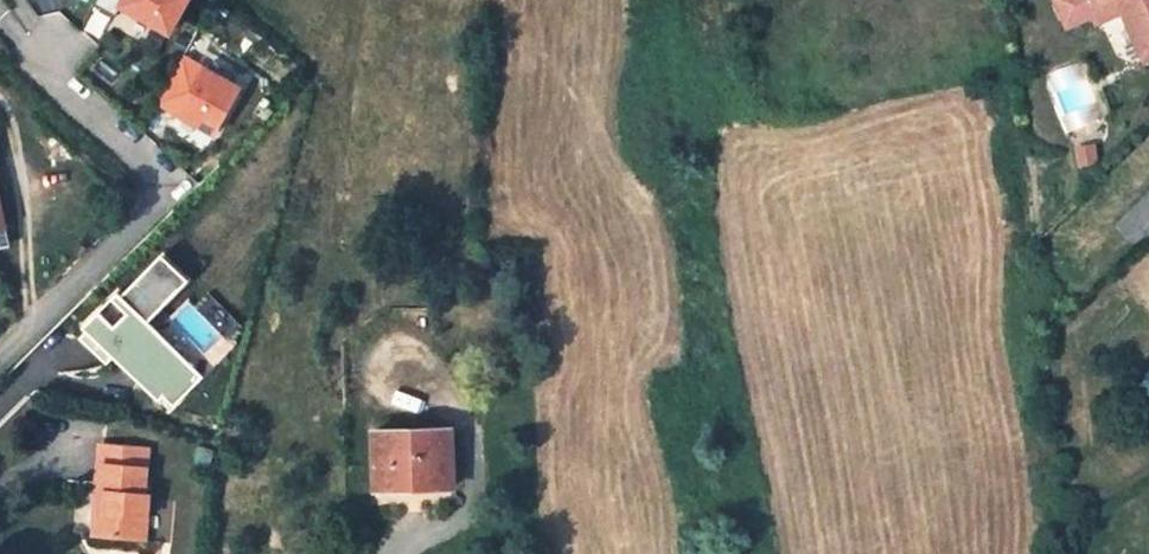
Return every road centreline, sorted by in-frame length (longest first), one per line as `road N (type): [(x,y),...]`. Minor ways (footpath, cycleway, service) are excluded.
road 1 (residential): [(855,553),(896,457),(946,395),(1148,207)]

